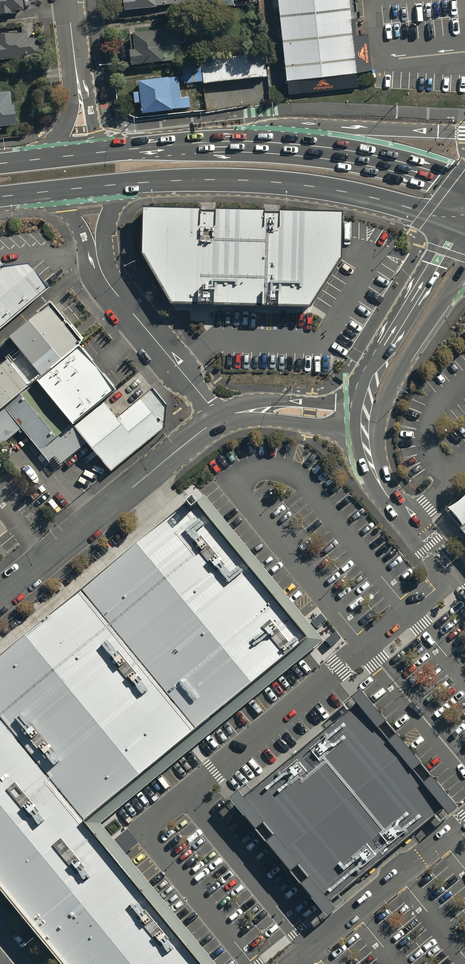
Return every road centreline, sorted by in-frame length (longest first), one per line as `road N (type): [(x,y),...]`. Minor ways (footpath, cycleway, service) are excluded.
road 1 (primary): [(457,222),(290,182),(117,185)]
road 2 (unclassified): [(0,596),(219,418)]
road 3 (primary): [(230,144),(378,161),(464,187)]
road 4 (primary): [(230,144),(283,126),(464,133)]
road 5 (unclassified): [(366,420),(369,370),(457,222)]
road 6 (unclassified): [(452,576),(381,485),(366,420)]
road 7 (unclassified): [(219,418),(115,292)]
road 8 (unclassified): [(450,293),(385,402),(366,420)]
road 9 (unclassified): [(219,418),(266,410),(366,420)]
road 10 (unclassified): [(115,292),(94,274),(73,218),(32,193)]
road 11 (tertiary): [(21,161),(62,131),(75,61)]

